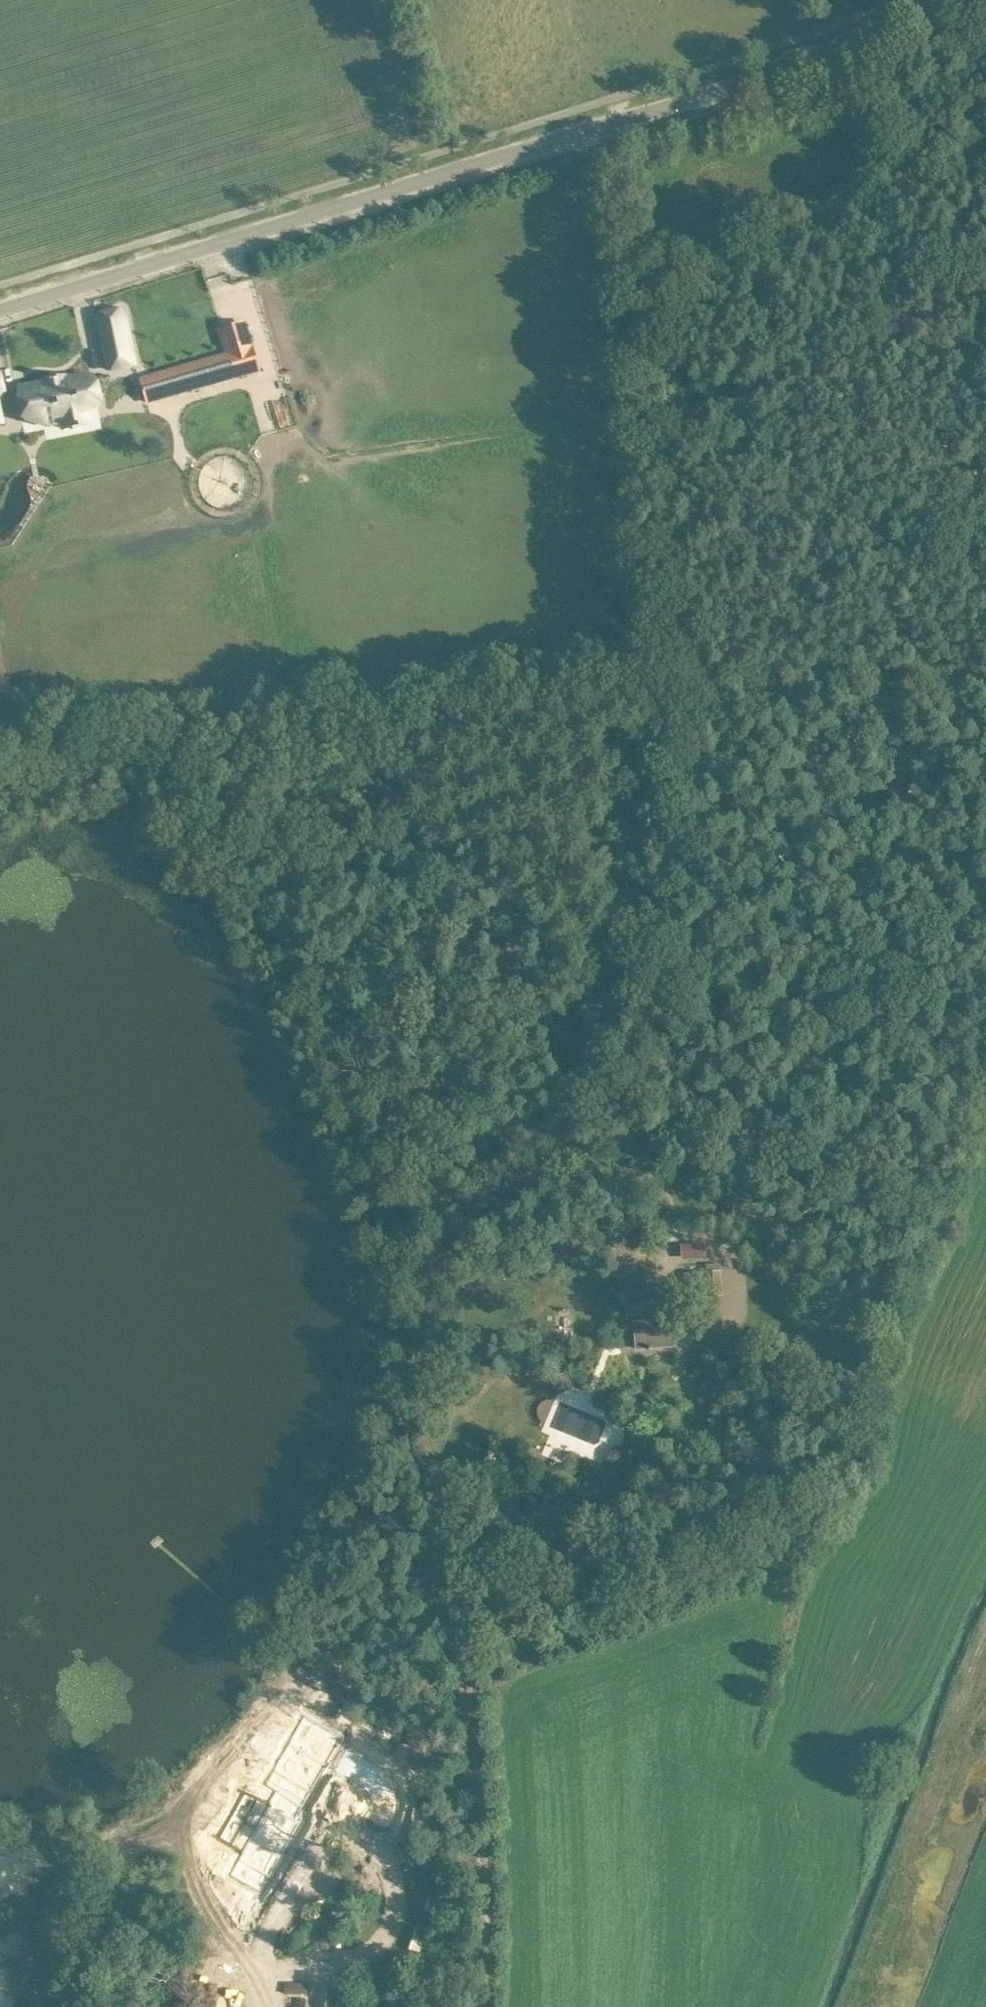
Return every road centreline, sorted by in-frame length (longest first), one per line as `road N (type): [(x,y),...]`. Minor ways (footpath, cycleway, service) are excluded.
road 1 (track): [(483,2006),(479,1844),(454,1667),(730,1563),(842,1504),(939,1207),(928,1194)]
road 2 (unclassified): [(978,0),(0,313)]
road 3 (track): [(928,1194),(596,1083),(642,994),(687,692)]
road 4 (track): [(687,692),(616,98)]
road 5 (track): [(687,692),(921,689),(985,704)]
road 6 (track): [(985,172),(937,156),(917,138),(889,97),(874,10)]
road 7 (track): [(928,1194),(985,1043)]

